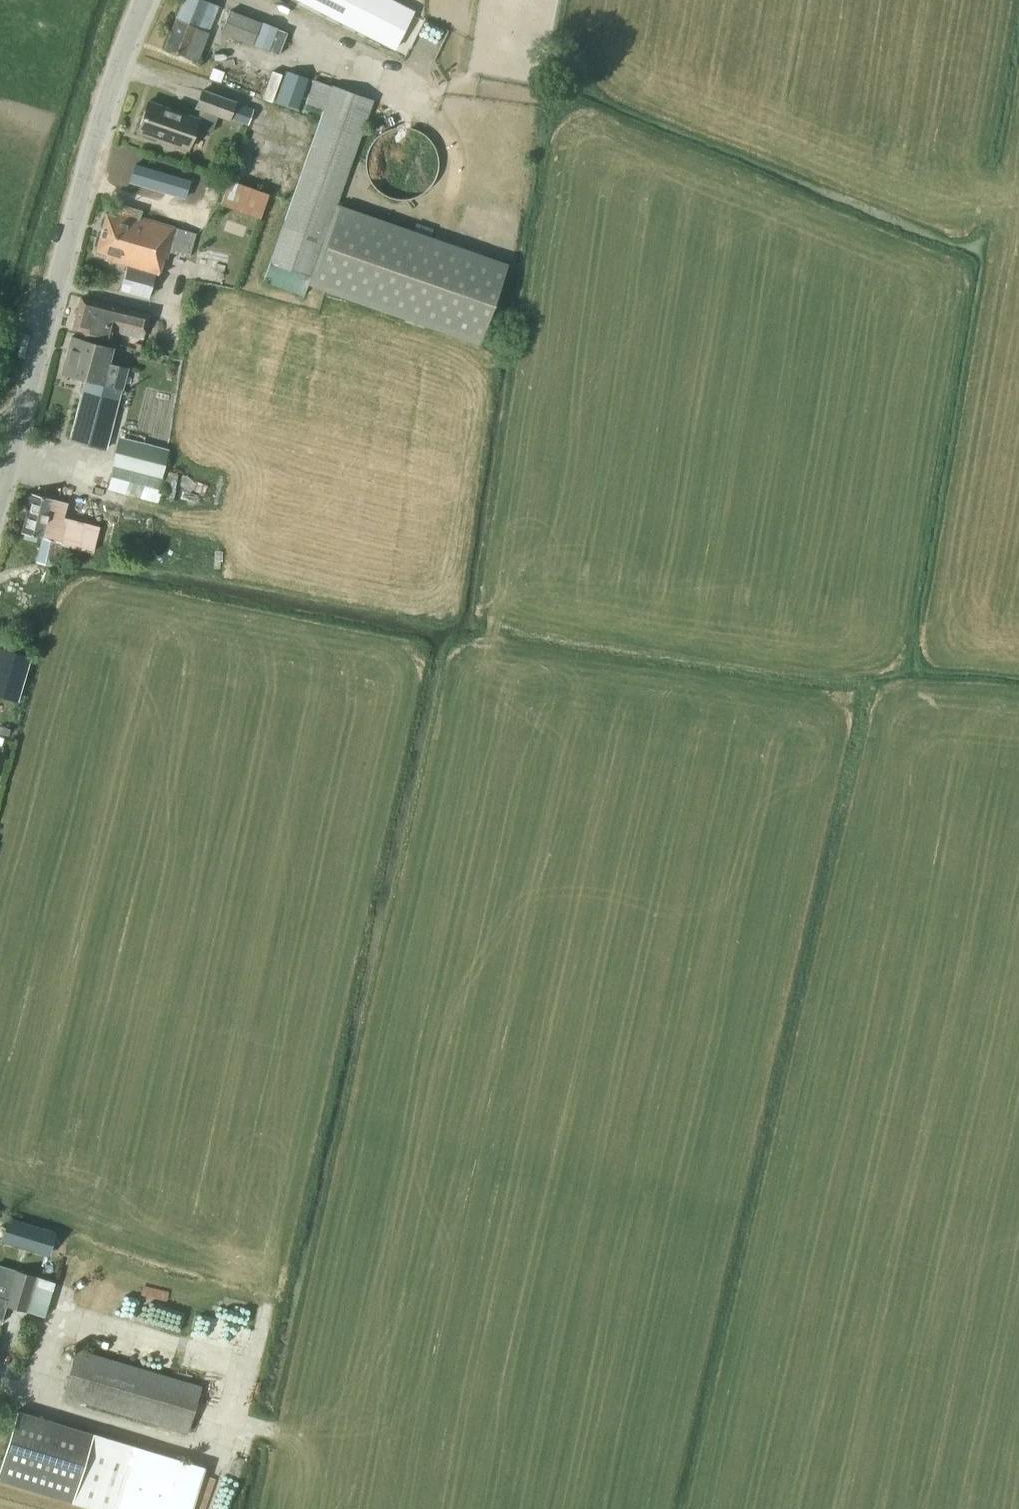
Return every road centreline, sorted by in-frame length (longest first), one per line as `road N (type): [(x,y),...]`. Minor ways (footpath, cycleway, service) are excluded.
road 1 (tertiary): [(0,490),(113,82),(144,0)]
road 2 (track): [(204,1508),(249,1357)]

